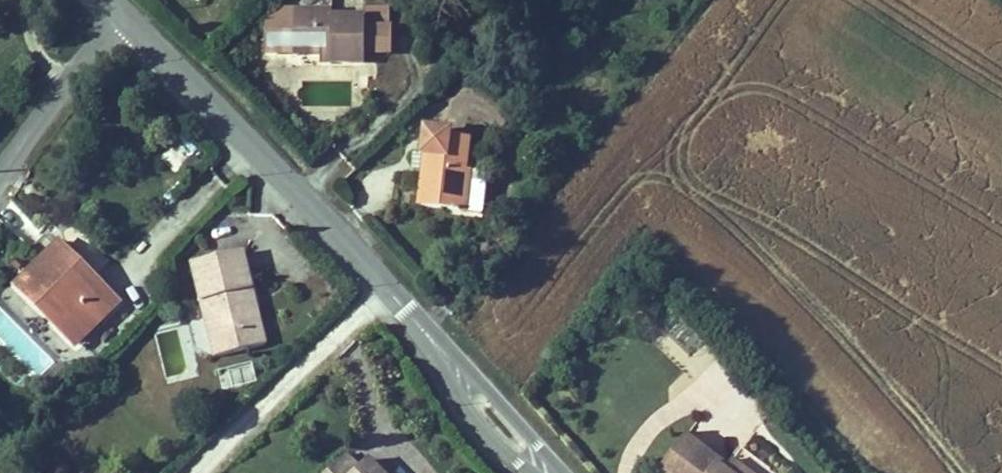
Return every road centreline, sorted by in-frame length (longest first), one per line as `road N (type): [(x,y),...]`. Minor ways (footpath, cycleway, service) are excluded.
road 1 (tertiary): [(404,308),(330,219),(126,17)]
road 2 (tertiary): [(563,472),(404,308)]
road 3 (tertiary): [(404,308),(463,406),(530,472)]
road 4 (residential): [(126,17),(0,180)]

